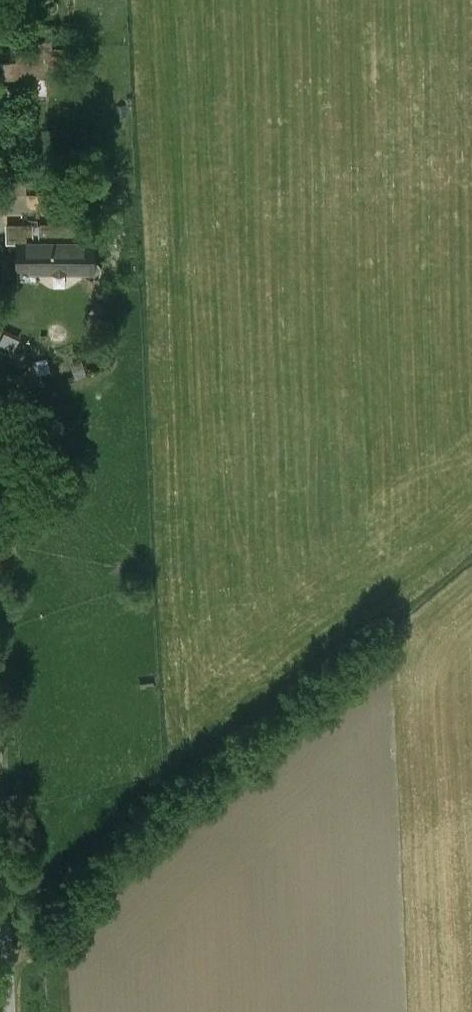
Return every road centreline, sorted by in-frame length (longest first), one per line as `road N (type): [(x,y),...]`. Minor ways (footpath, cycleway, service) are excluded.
road 1 (unclassified): [(11,1011),(0,697)]

